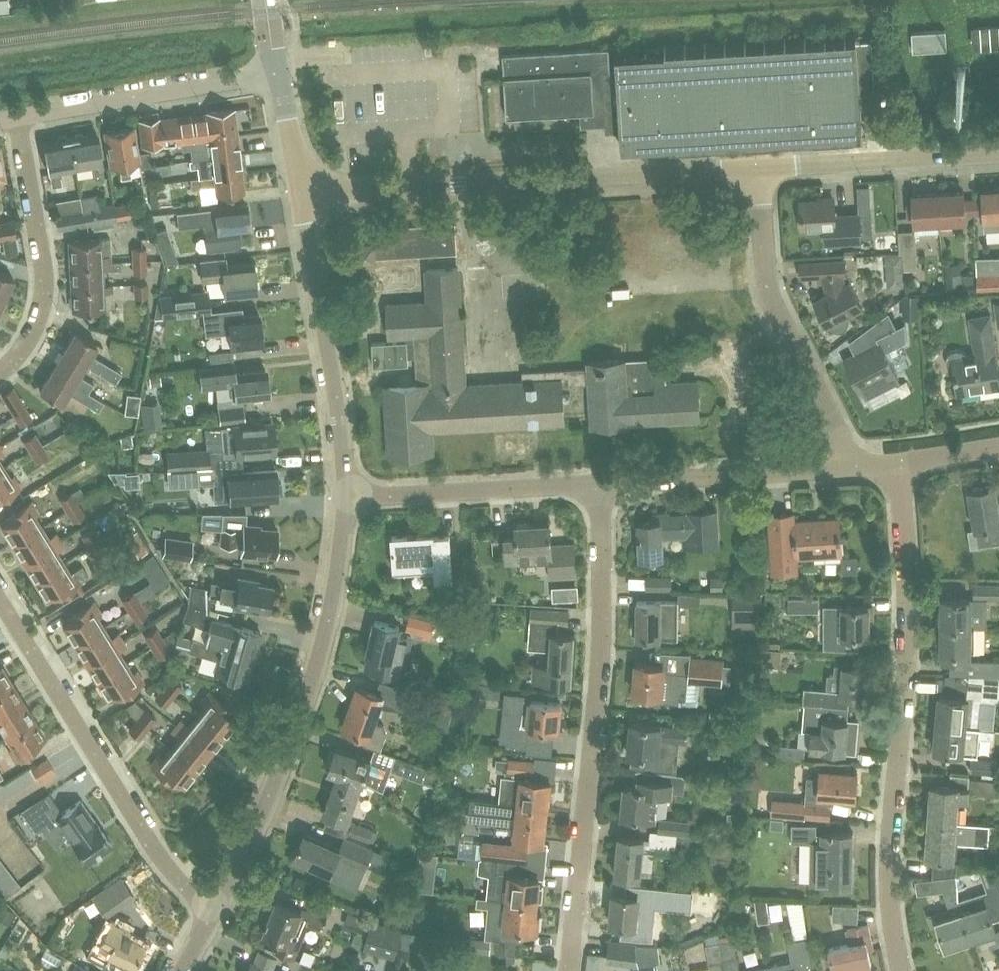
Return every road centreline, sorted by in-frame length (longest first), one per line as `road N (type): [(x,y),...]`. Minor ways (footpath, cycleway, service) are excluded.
road 1 (residential): [(906,970),(895,874),(914,602),(899,461)]
road 2 (residential): [(574,970),(604,649),(600,482)]
road 3 (residential): [(304,195),(759,163)]
road 4 (residential): [(218,906),(308,695),(336,583),(345,497)]
road 5 (residential): [(218,906),(166,865),(0,598)]
road 6 (residential): [(840,468),(833,421),(767,282),(759,163)]
road 7 (residential): [(345,497),(304,195)]
road 8 (residential): [(0,378),(30,352),(50,297),(16,116)]
road 9 (residential): [(16,116),(277,71)]
road 10 (residential): [(345,497),(600,482)]
road 11 (residential): [(600,482),(840,468)]
road 12 (residential): [(759,163),(998,149)]
road 13 (residential): [(304,195),(277,71)]

